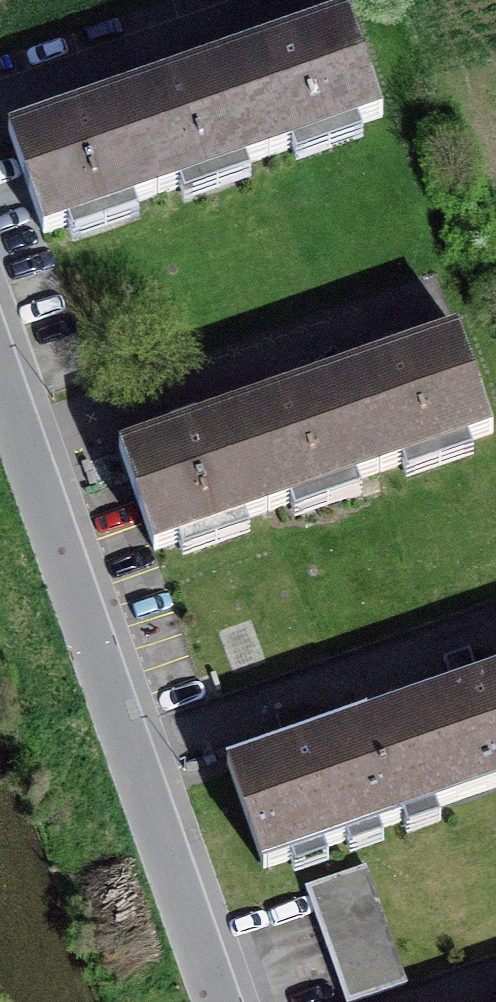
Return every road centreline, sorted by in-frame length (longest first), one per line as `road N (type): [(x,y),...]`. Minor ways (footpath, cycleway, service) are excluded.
road 1 (unclassified): [(0,373),(218,1001)]

